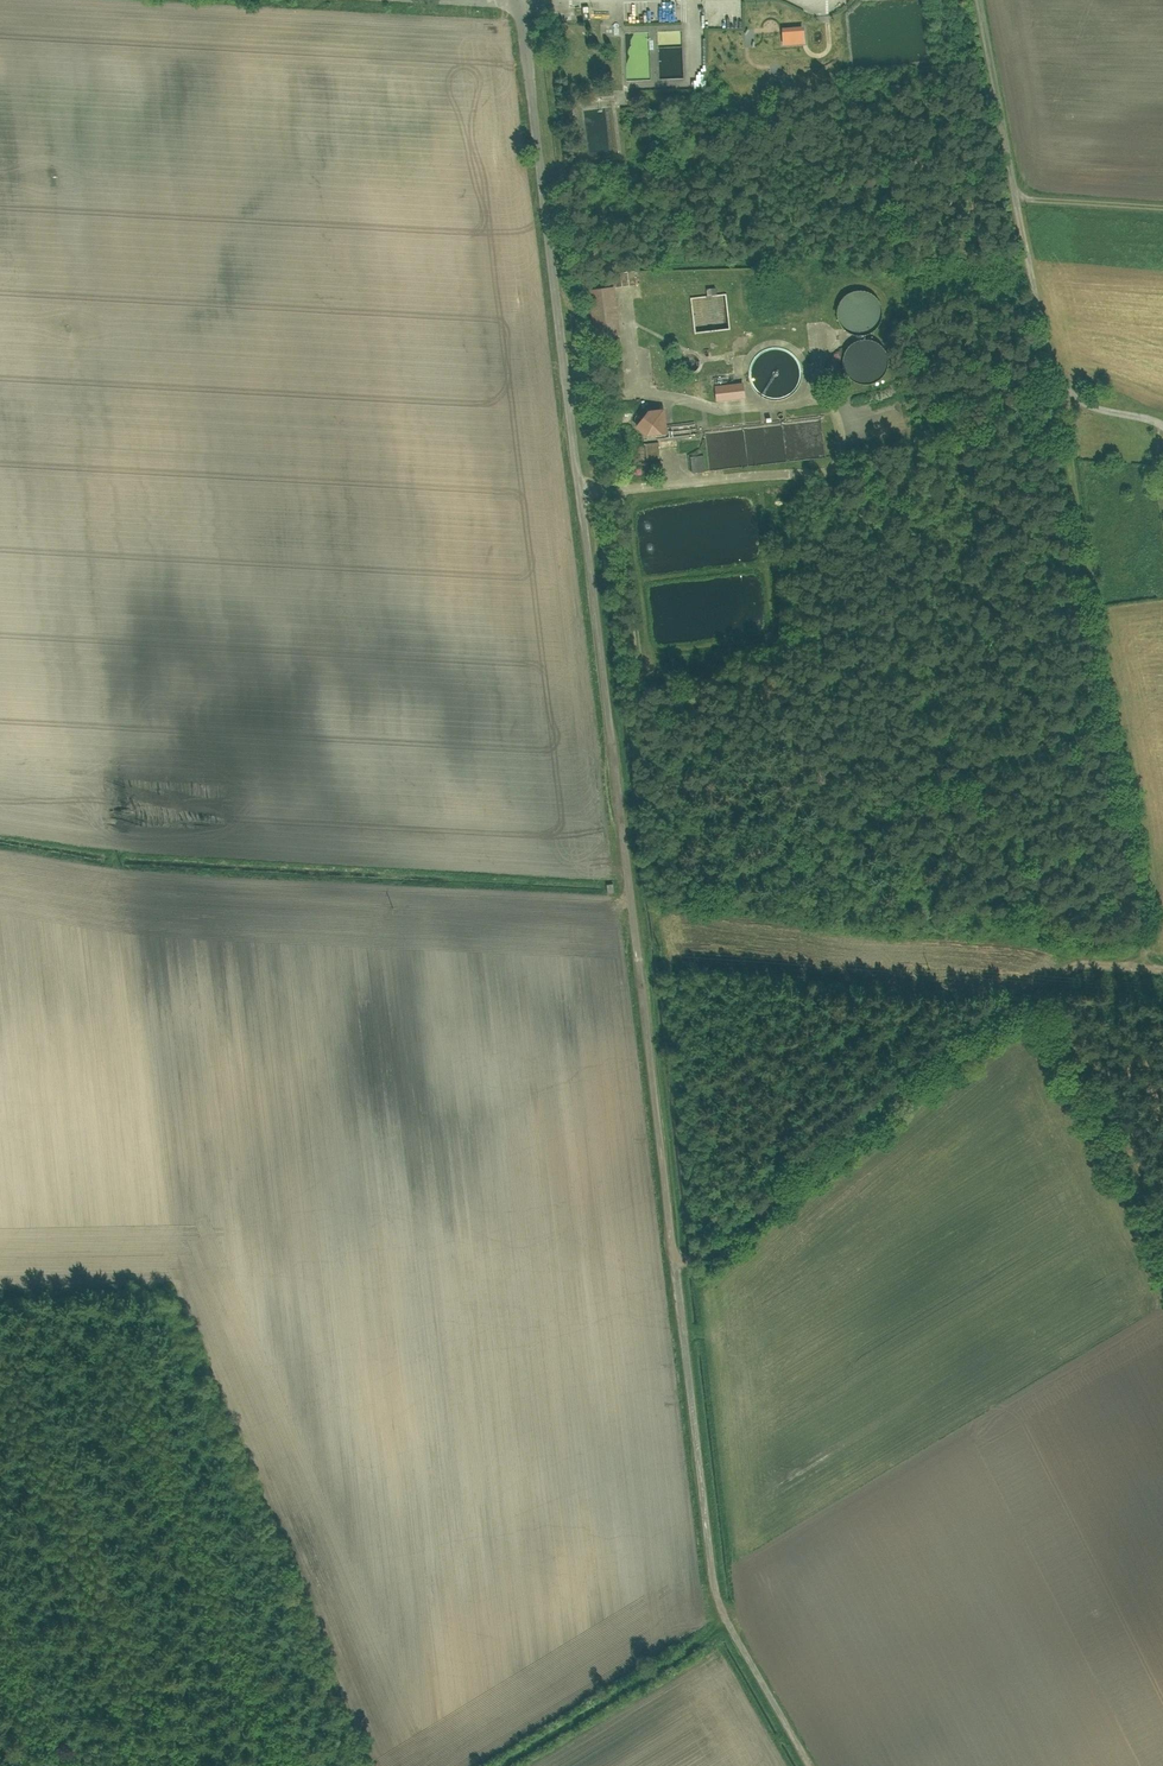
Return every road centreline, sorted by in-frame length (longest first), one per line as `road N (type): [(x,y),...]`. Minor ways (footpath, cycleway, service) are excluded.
road 1 (track): [(676,1262),(582,493)]
road 2 (track): [(372,1765),(163,1280),(0,1285)]
road 3 (track): [(1162,966),(1064,960),(701,1258),(676,1262)]
road 4 (track): [(1061,380),(1153,965)]
road 5 (residential): [(582,493),(519,0)]
road 6 (track): [(676,1262),(714,1575),(726,1616)]
road 7 (track): [(0,1754),(329,1667)]
road 8 (track): [(904,666),(1041,936),(1064,960)]
road 9 (track): [(1009,1005),(1162,1304)]
road 10 (track): [(726,1616),(477,1765)]
road 11 (residential): [(1016,197),(979,0)]
road 12 (track): [(812,1765),(726,1616)]

